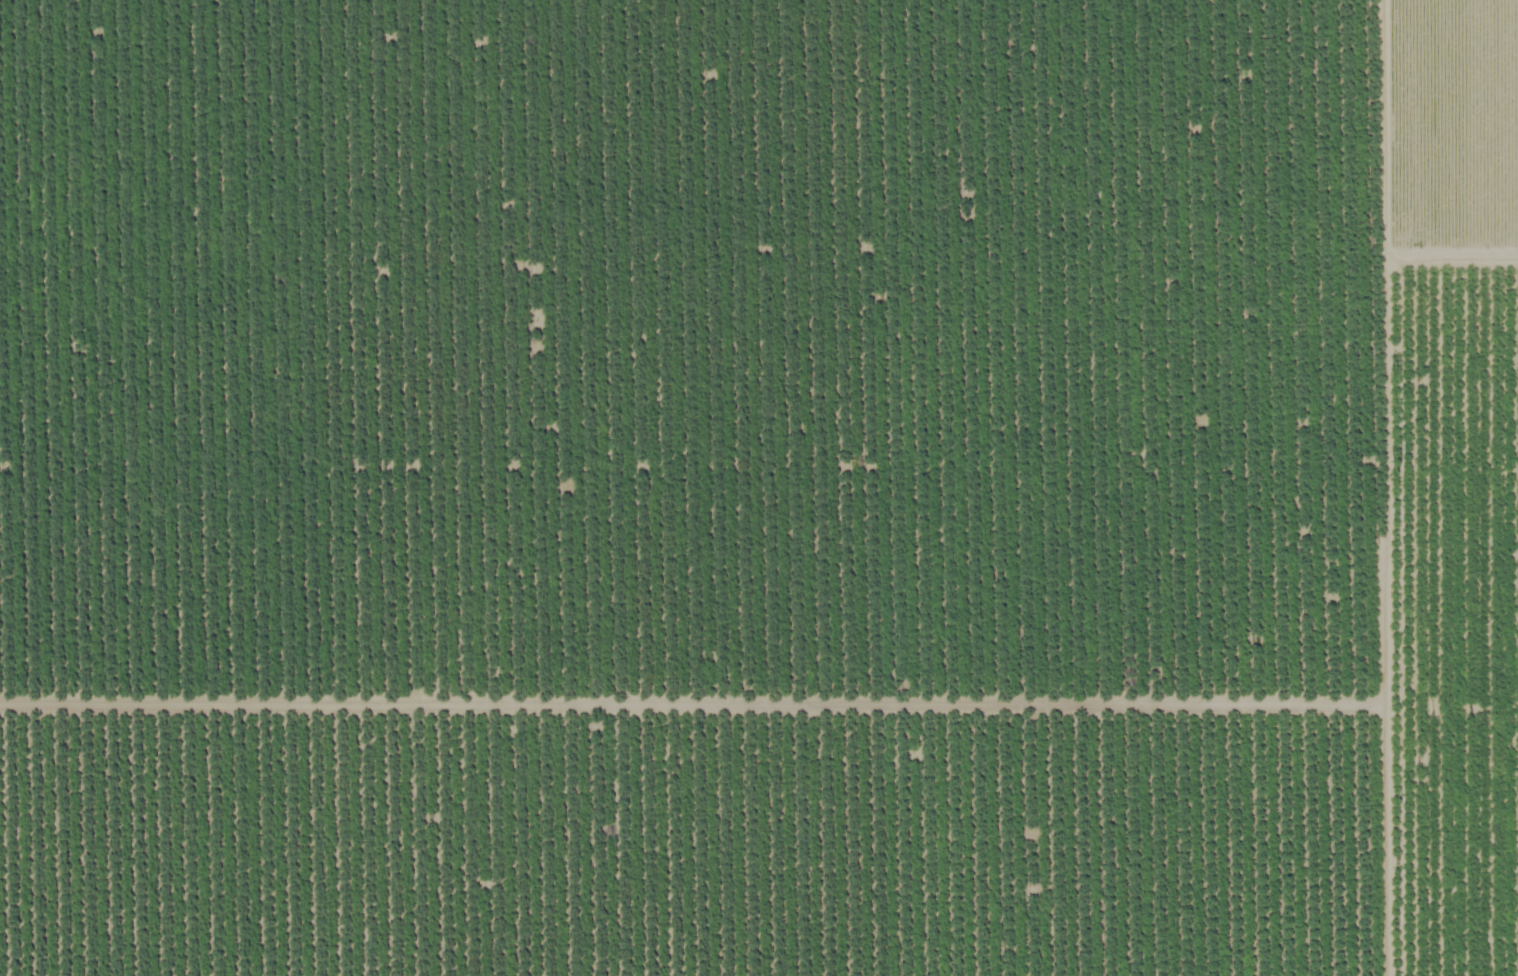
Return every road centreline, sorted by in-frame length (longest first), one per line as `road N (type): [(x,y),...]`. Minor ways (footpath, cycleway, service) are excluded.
road 1 (residential): [(1386,975),(1380,0)]

